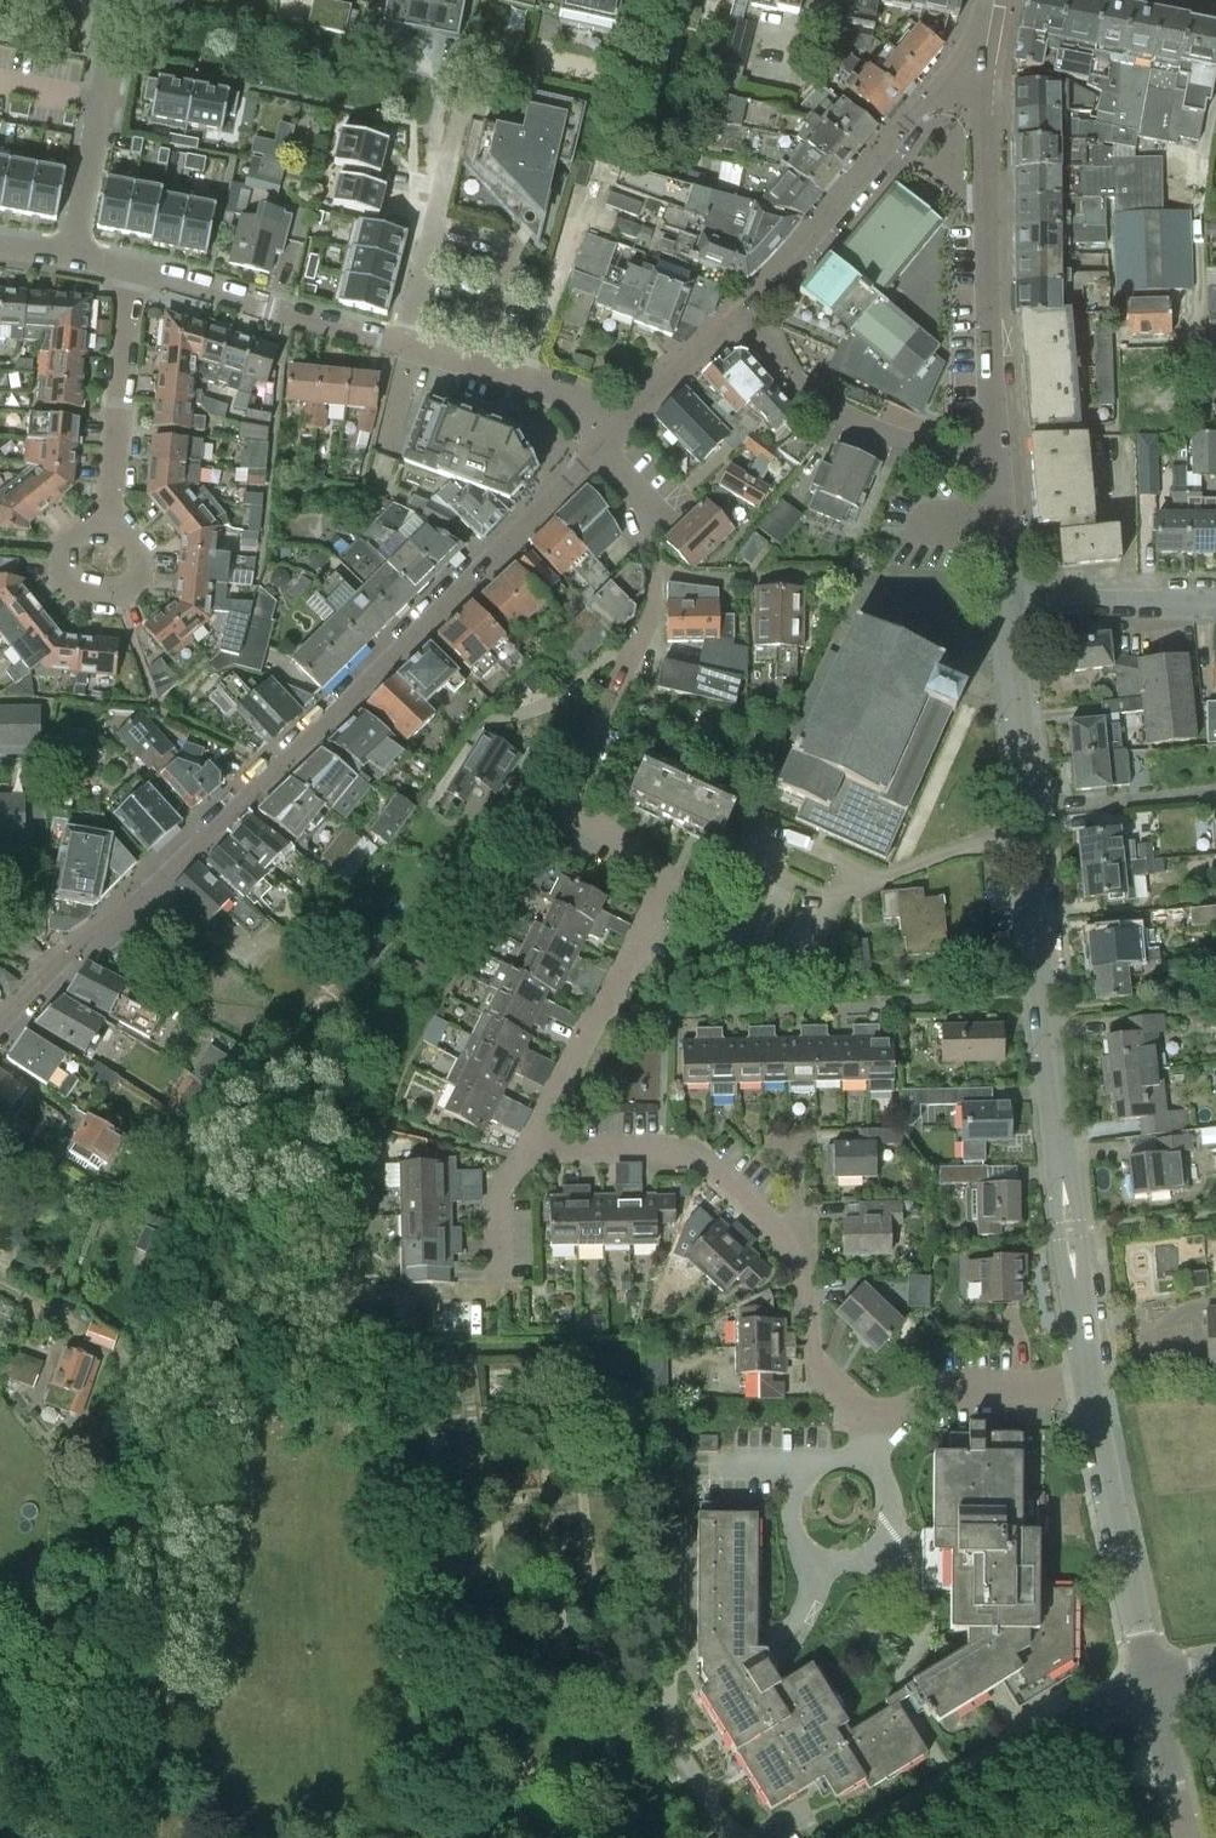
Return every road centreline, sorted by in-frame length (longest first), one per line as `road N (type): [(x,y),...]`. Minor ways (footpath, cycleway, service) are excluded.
road 1 (residential): [(596,444),(563,487),(192,850),(51,969),(0,1030)]
road 2 (tertiary): [(1092,1383),(1013,603)]
road 3 (residential): [(530,1152),(673,876),(558,813),(601,714)]
road 4 (tertiary): [(1000,466),(979,66)]
road 5 (residential): [(979,66),(951,77),(739,315)]
road 6 (residential): [(873,1837),(1123,1690),(1153,1685)]
road 7 (residential): [(739,315),(811,395),(860,424),(1000,466)]
road 8 (tertiary): [(1153,1685),(1092,1383)]
road 9 (residential): [(802,1247),(676,1149),(530,1152)]
road 10 (residential): [(402,344),(130,269)]
road 11 (residential): [(615,686),(649,622),(652,532),(630,481),(596,444)]
road 12 (residential): [(402,344),(467,95)]
road 13 (residential): [(105,525),(130,269)]
road 14 (residential): [(596,444),(588,415),(550,388),(402,344)]
road 15 (residential): [(879,1428),(937,1390),(1092,1383)]
road 16 (residential): [(879,1428),(817,1362),(802,1247)]
road 17 (residential): [(1013,603),(1215,604)]
road 18 (residential): [(876,1464),(839,1453),(820,1457),(791,1484),(785,1523),(805,1557),(824,1566)]
road 19 (residential): [(739,315),(596,444)]
road 20 (tertiary): [(1186,1837),(1153,1685)]
road 21 (residential): [(895,1683),(918,1659),(924,1626),(881,1555)]
road 22 (residential): [(105,525),(132,546),(131,580),(104,601),(70,591)]
road 23 (tertiary): [(1013,603),(1000,466)]
road 24 (residential): [(502,1274),(500,1188),(530,1152)]
road 25 (residential): [(130,269),(0,246)]

